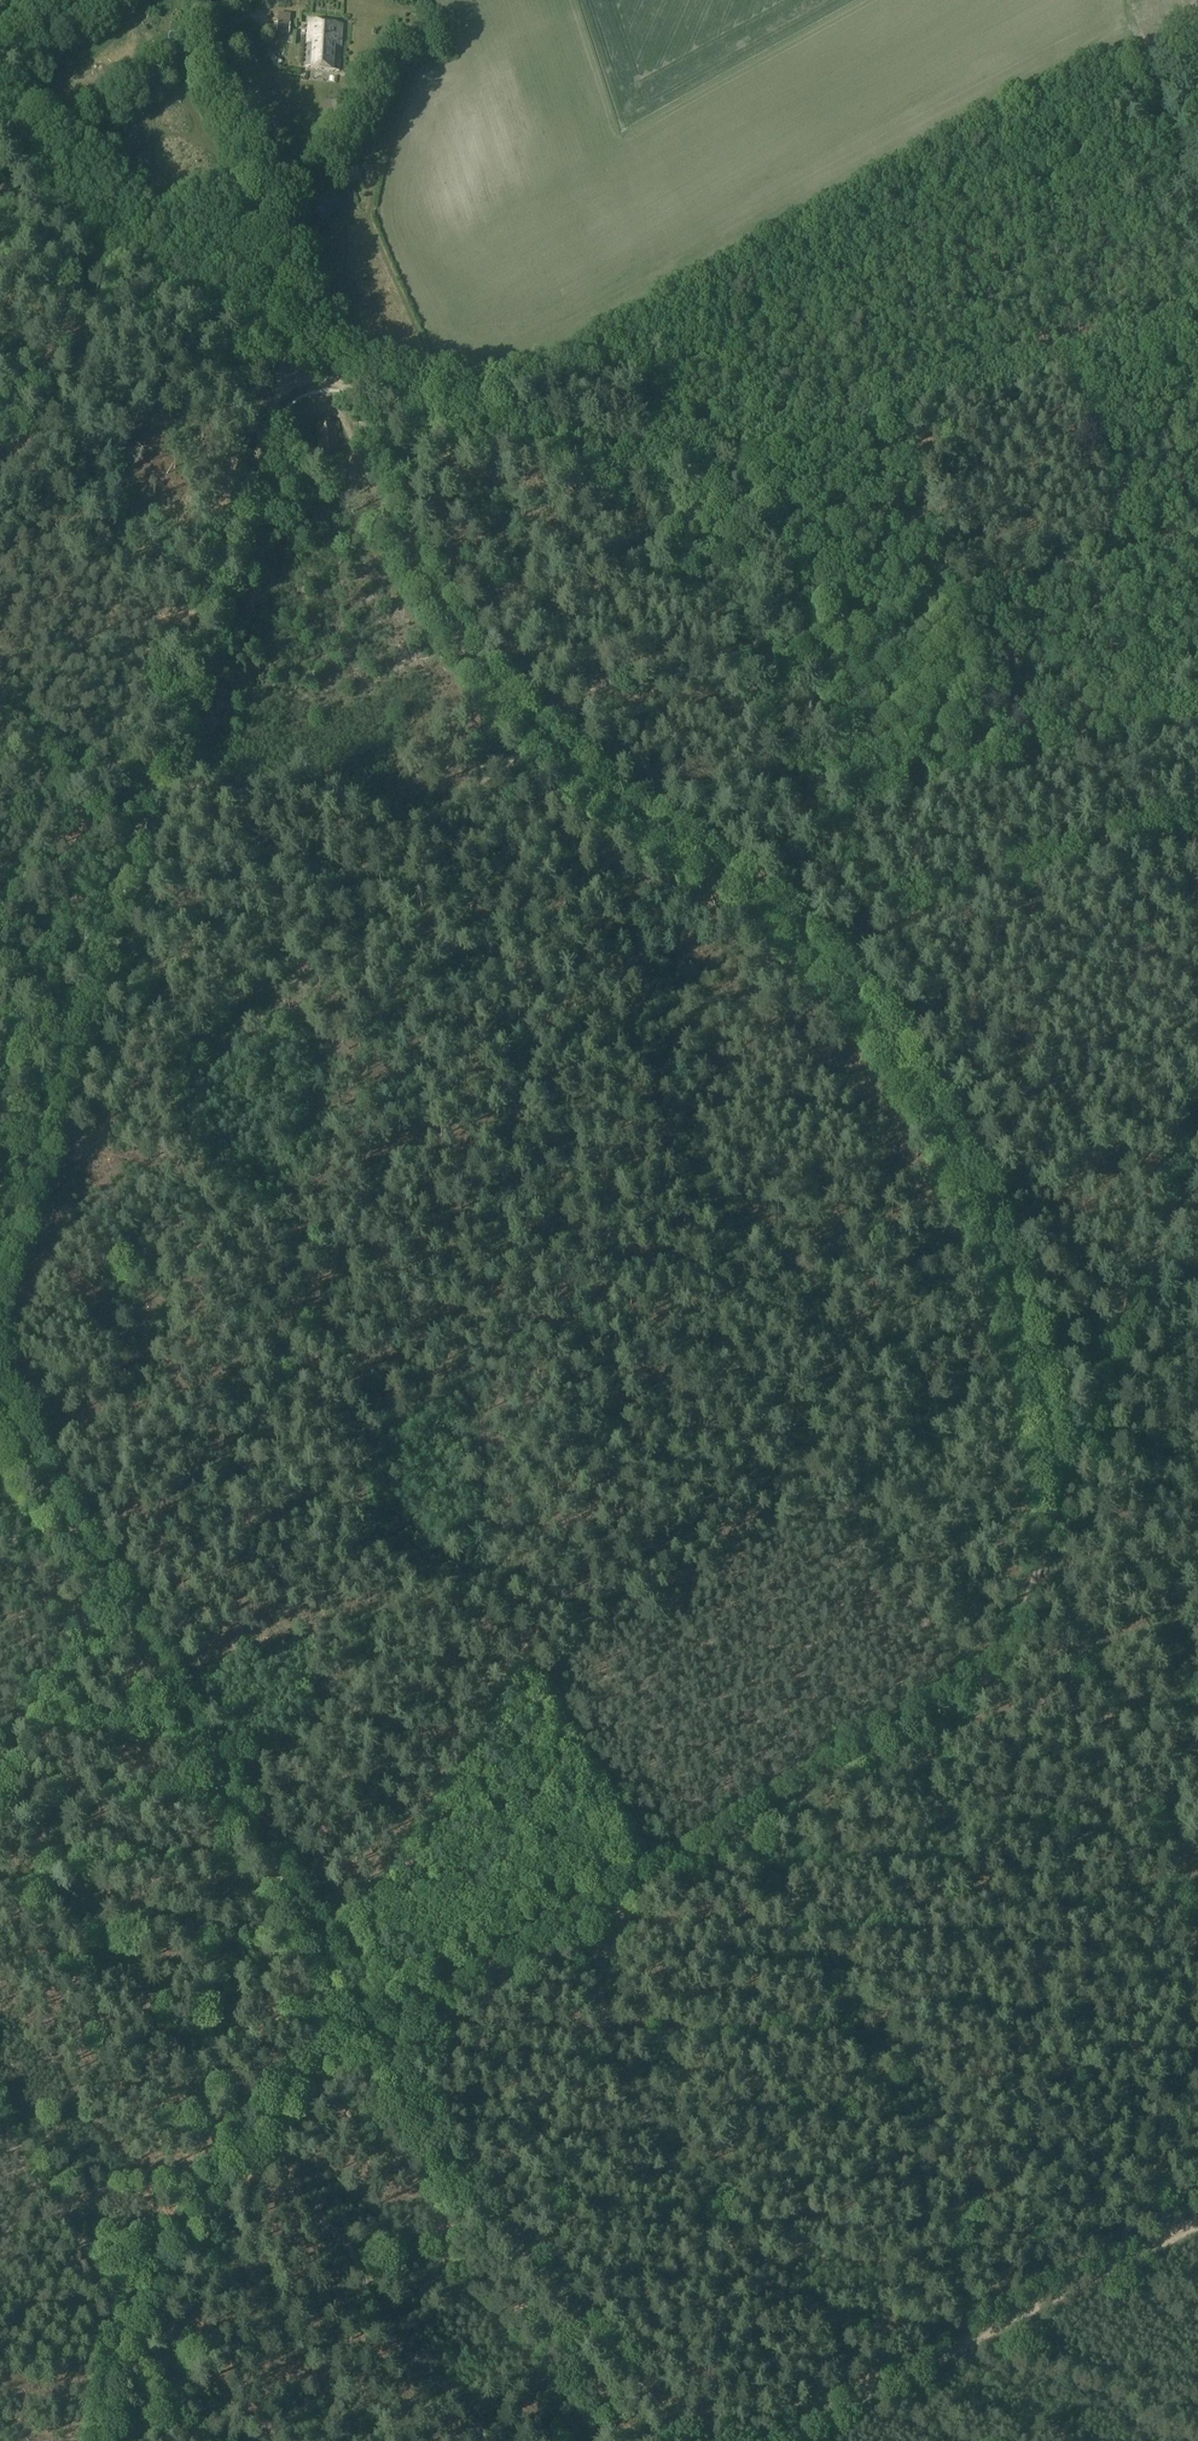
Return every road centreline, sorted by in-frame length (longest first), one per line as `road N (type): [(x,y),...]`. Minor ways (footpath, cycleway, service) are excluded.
road 1 (track): [(1058,1505),(1015,1295),(930,1101),(837,970),(785,921),(536,736),(429,594),(321,390)]
road 2 (track): [(1197,537),(774,653),(666,662),(603,683),(568,696),(543,718),(536,736),(471,787),(364,844),(337,842),(222,782),(195,784),(155,821),(138,822)]
road 3 (track): [(1197,325),(756,438),(631,457),(474,421),(285,362)]
road 4 (track): [(285,362),(0,1248)]
road 5 (track): [(383,2046),(999,1653),(1013,1636),(1037,1565)]
road 6 (track): [(372,2021),(0,1397)]
road 7 (track): [(697,2440),(475,2198),(372,2021)]
road 8 (track): [(237,2154),(216,2139),(181,2045),(0,1779)]
road 9 (track): [(285,362),(266,299),(263,244),(272,193),(265,174),(223,141),(200,86),(227,27),(263,0)]
road 10 (track): [(1058,1505),(1197,1121)]
road 11 (track): [(477,2440),(475,2418),(374,2310),(356,2253),(275,2174),(237,2154)]
road 12 (track): [(285,362),(79,251),(37,205),(0,141)]
road 13 (track): [(1197,1890),(1137,1743),(1037,1565)]
road 14 (track): [(1197,2215),(958,2342)]
road 15 (track): [(958,2342),(767,2440)]
road 16 (track): [(133,2316),(190,2214),(237,2154)]
road 17 (track): [(237,2154),(280,2103),(372,2021)]
road 18 (track): [(0,1737),(127,1613)]
road 19 (track): [(35,2174),(133,2316)]
road 20 (track): [(80,1653),(0,1522)]
road 21 (track): [(958,2342),(1021,2389),(1062,2440)]
road 22 (track): [(200,2440),(142,2349),(133,2316)]

